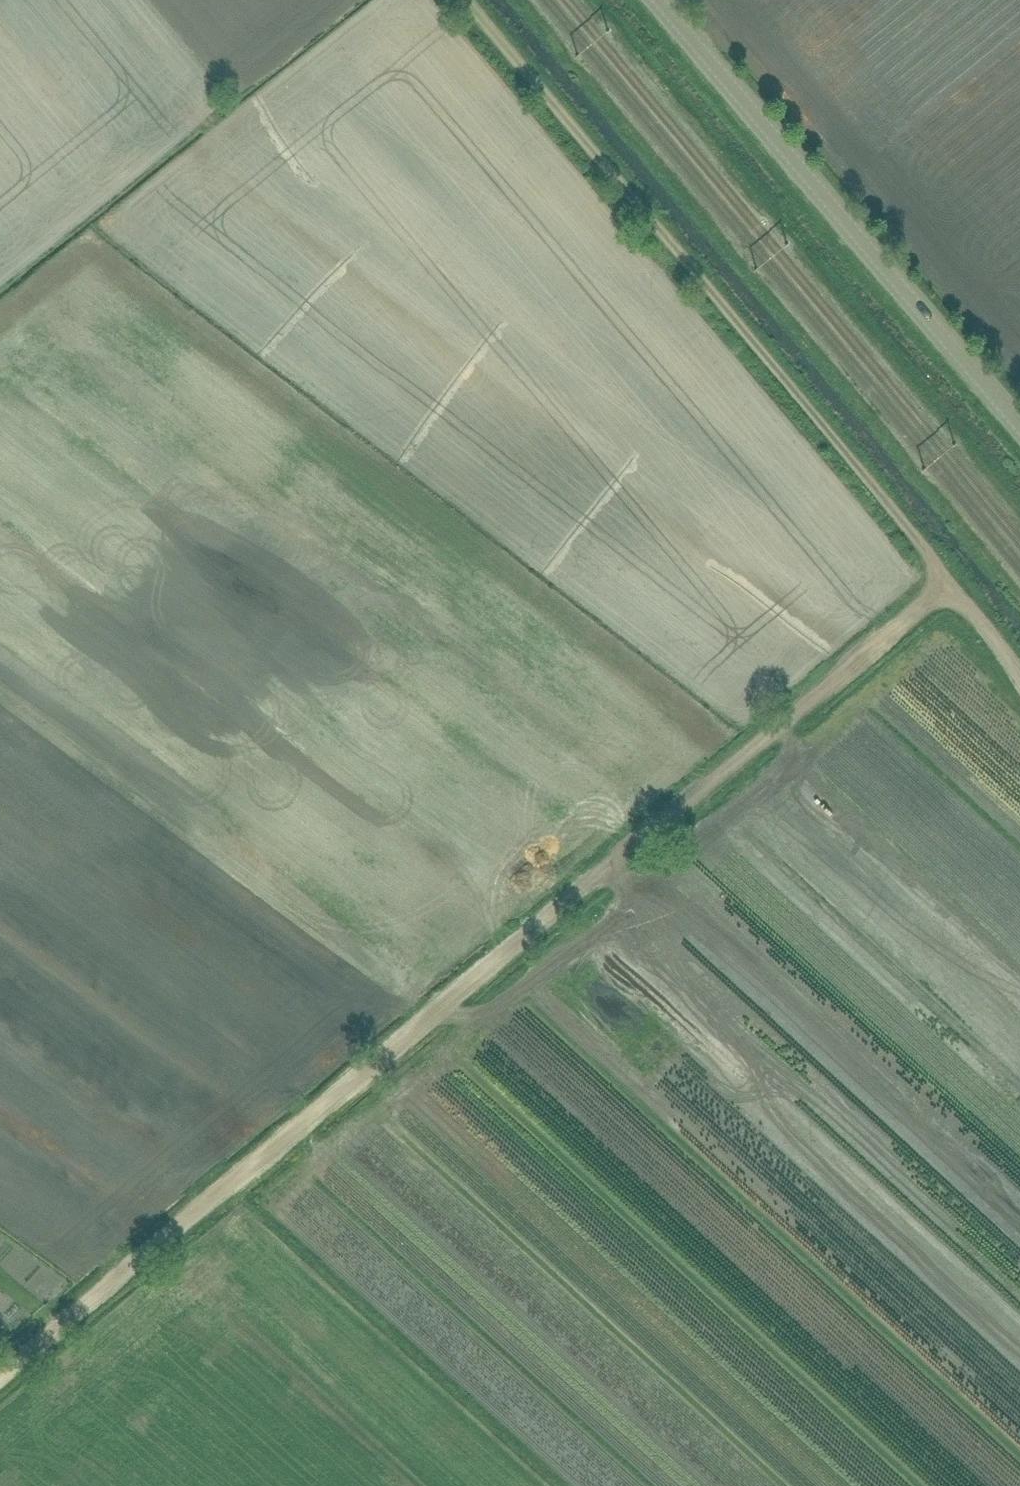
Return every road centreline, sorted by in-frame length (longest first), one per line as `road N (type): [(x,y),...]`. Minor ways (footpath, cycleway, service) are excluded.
road 1 (track): [(946,586),(0,1377)]
road 2 (track): [(1019,673),(946,586),(805,388),(466,0)]
road 3 (tertiary): [(1019,427),(659,0)]

